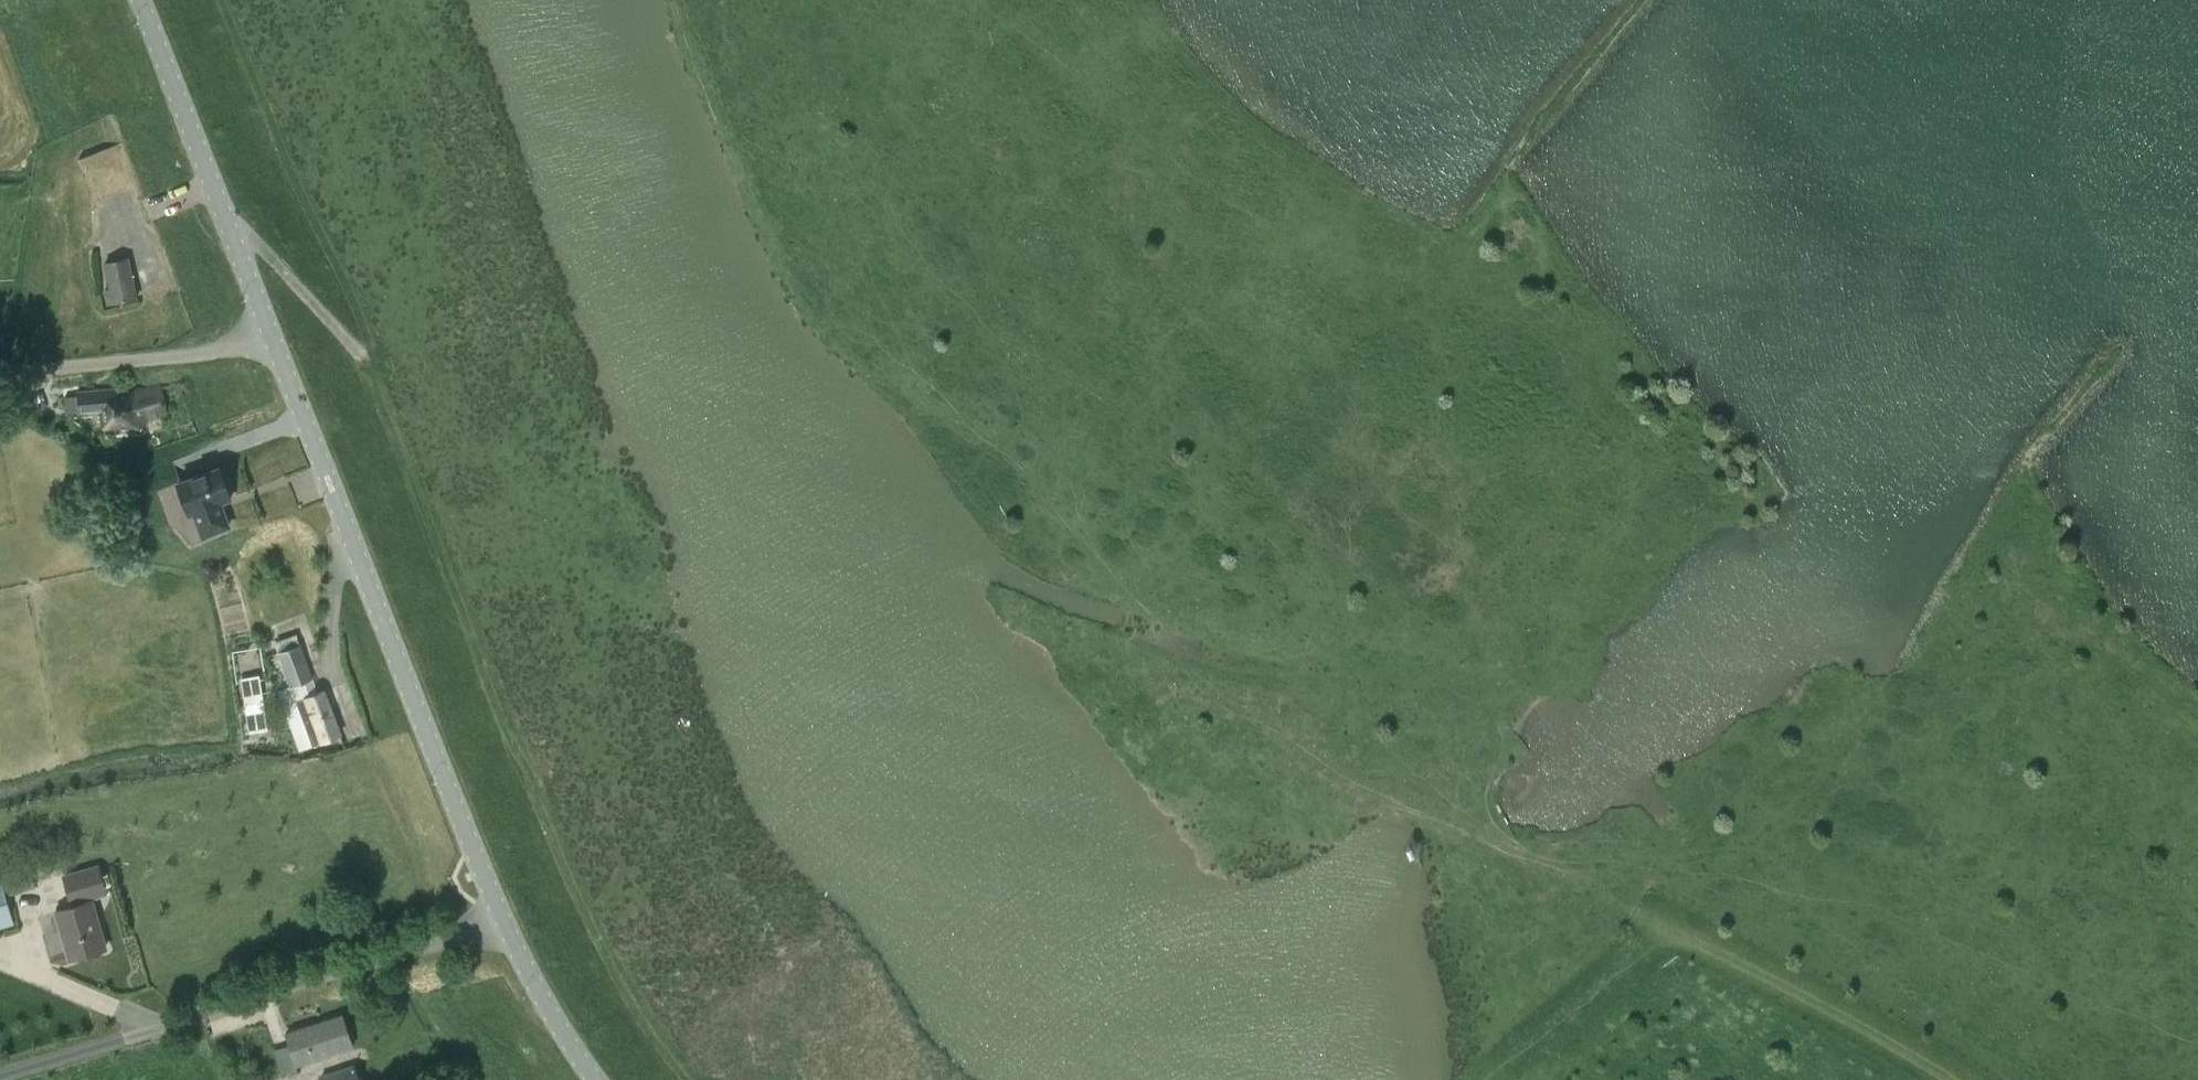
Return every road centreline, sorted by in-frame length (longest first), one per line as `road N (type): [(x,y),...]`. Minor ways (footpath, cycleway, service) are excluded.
road 1 (track): [(1937,1079),(1833,1010),(1576,904),(1509,866),(1480,826),(1477,715),(1498,679),(1560,660),(1630,605),(1699,493),(1685,459),(1539,310),(1499,295),(1402,282),(1335,251),(1244,159),(1166,125),(1022,32),(993,0)]
road 2 (tertiary): [(591,1079),(495,922),(138,0)]
road 3 (track): [(683,0),(800,259),(858,348),(1007,538),(1074,569),(1256,622),(1430,642)]
road 4 (track): [(1667,944),(1489,1079)]

